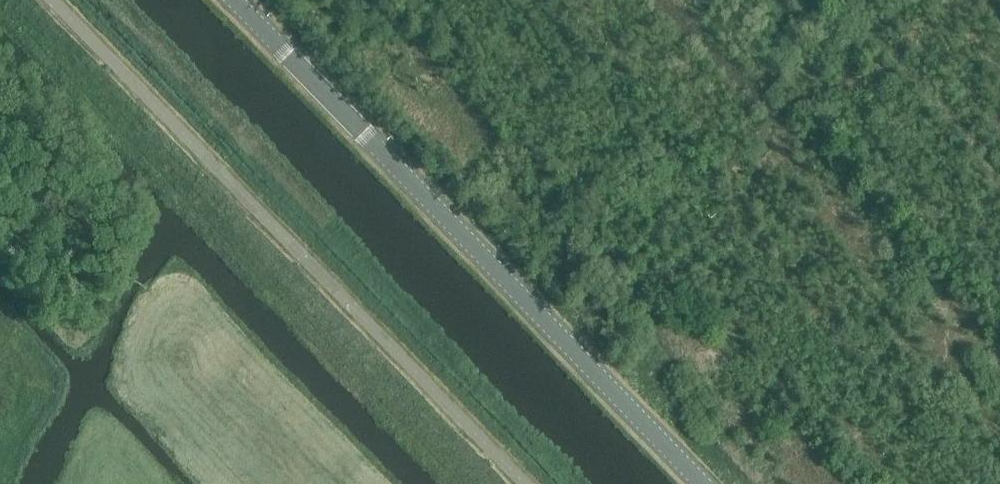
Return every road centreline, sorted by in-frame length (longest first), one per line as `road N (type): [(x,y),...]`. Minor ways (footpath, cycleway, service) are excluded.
road 1 (tertiary): [(705,483),(235,0)]

